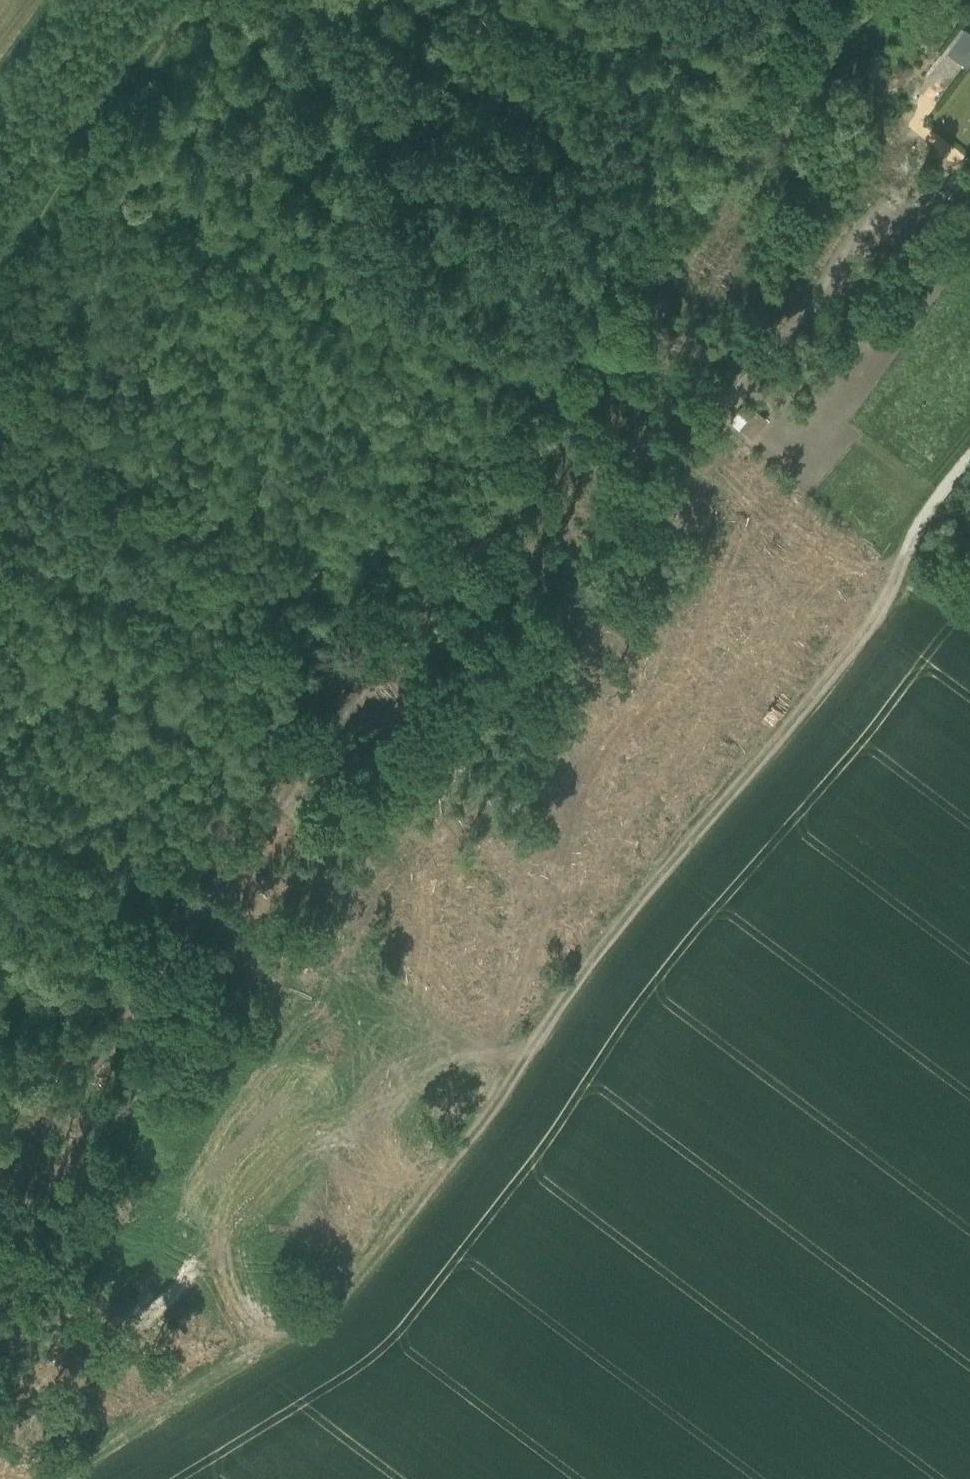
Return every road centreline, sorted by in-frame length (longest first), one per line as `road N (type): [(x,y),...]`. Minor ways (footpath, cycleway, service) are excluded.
road 1 (track): [(880,0),(239,873),(0,1183)]
road 2 (track): [(25,1478),(382,1239),(610,899),(773,714),(969,456)]
road 3 (track): [(0,267),(97,129),(206,0)]

